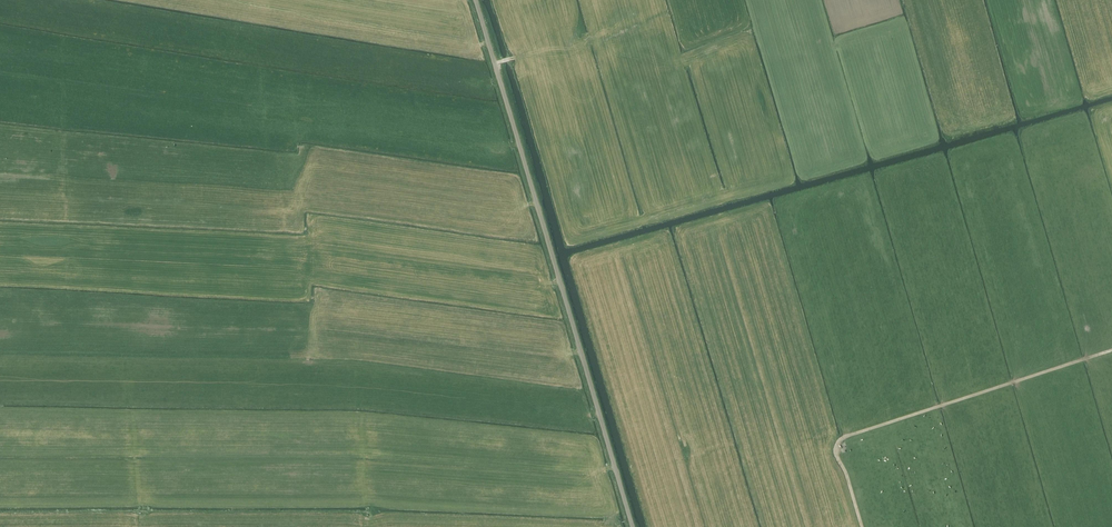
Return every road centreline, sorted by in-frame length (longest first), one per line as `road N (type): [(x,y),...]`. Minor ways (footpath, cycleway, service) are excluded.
road 1 (unclassified): [(633,526),(475,0)]
road 2 (track): [(1111,350),(843,437),(836,450),(862,526)]
road 3 (track): [(0,513),(365,512)]

